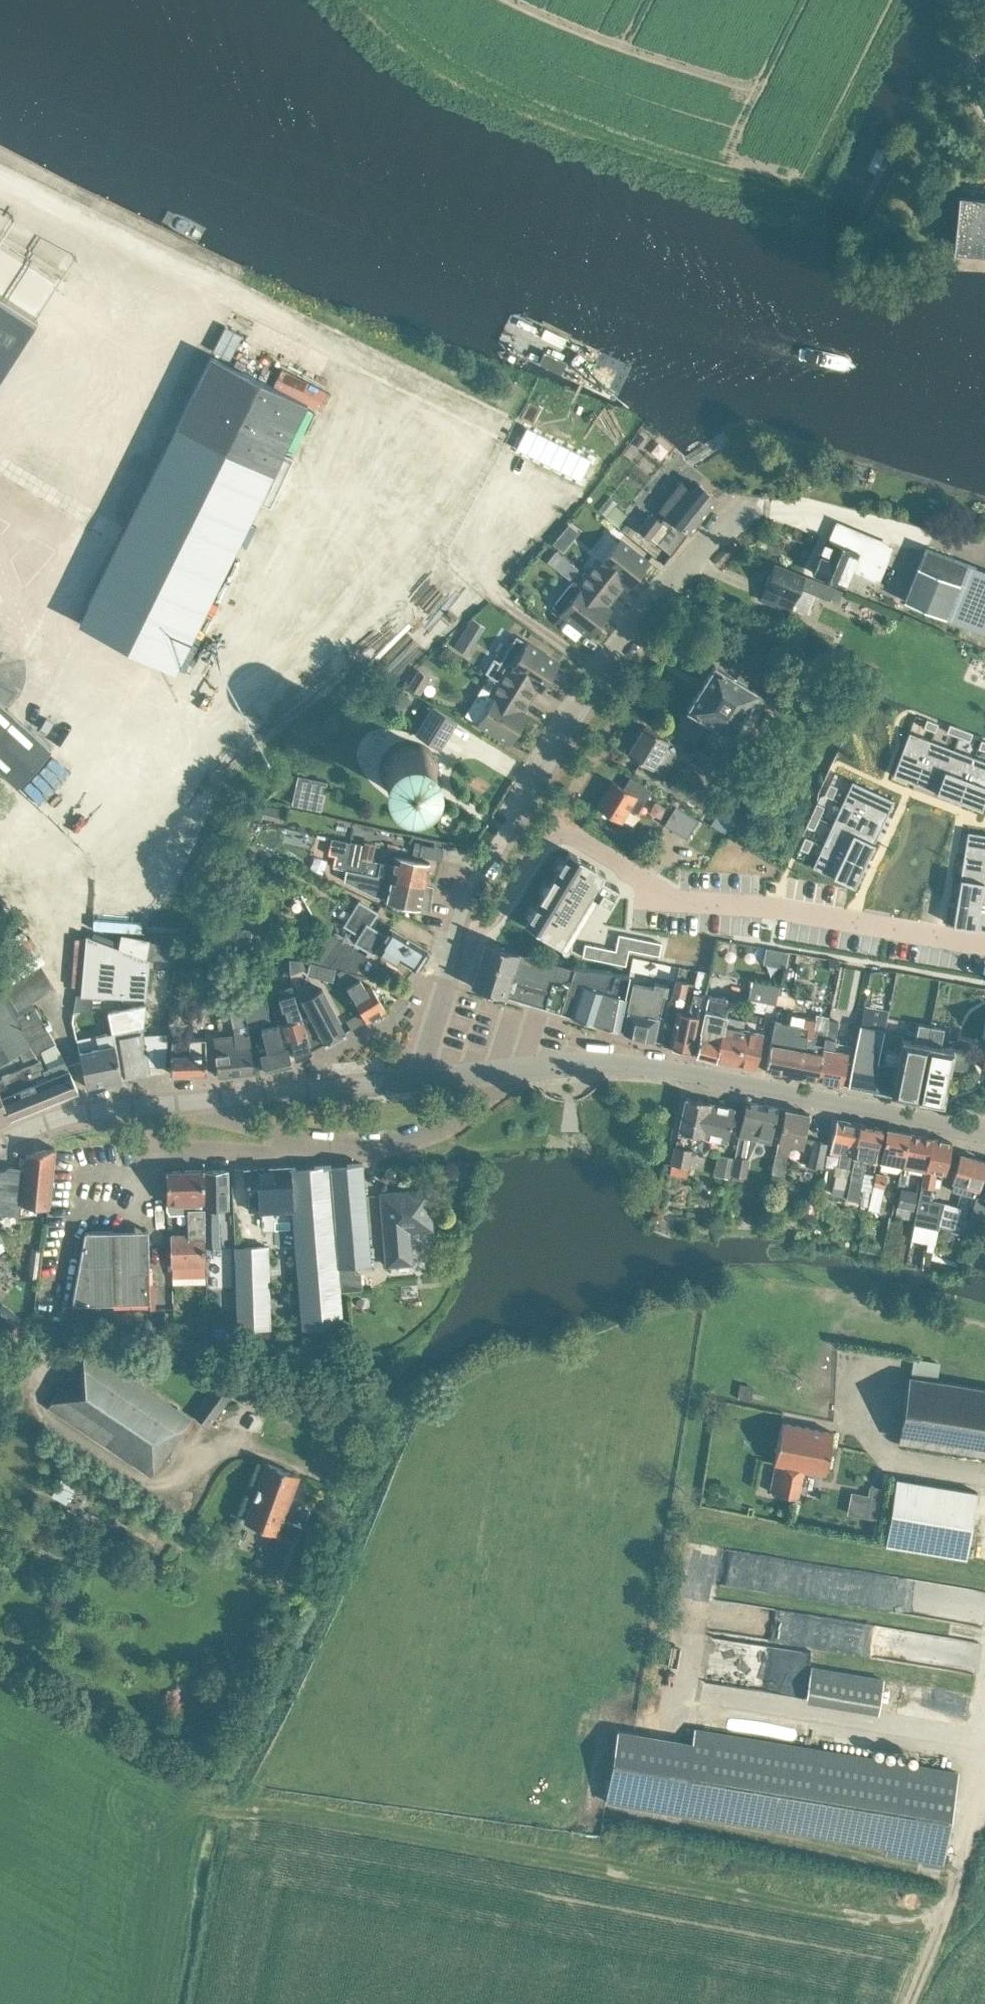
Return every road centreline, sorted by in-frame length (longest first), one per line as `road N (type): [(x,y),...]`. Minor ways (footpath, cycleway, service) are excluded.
road 1 (track): [(194,1799),(882,1922),(939,1917)]
road 2 (unclassified): [(458,946),(470,886),(620,647),(688,556),(754,514),(787,512),(907,544)]
road 3 (tertiary): [(984,1131),(680,1070),(613,1063),(500,1069)]
road 4 (residential): [(984,945),(762,906),(668,899),(551,824)]
road 5 (residential): [(677,622),(551,824)]
road 6 (residential): [(325,1144),(166,1154),(148,1141),(145,1106)]
road 7 (tertiary): [(210,1097),(420,1075)]
road 8 (residential): [(325,1144),(381,1142),(425,1129),(495,1089),(500,1069)]
road 9 (residential): [(551,824),(490,917),(458,946)]
road 10 (tertiary): [(0,1146),(66,1115),(145,1106)]
road 11 (track): [(911,2003),(956,1859)]
road 12 (unclassified): [(420,1075),(458,946)]
road 13 (residential): [(210,1097),(227,1121),(325,1144)]

